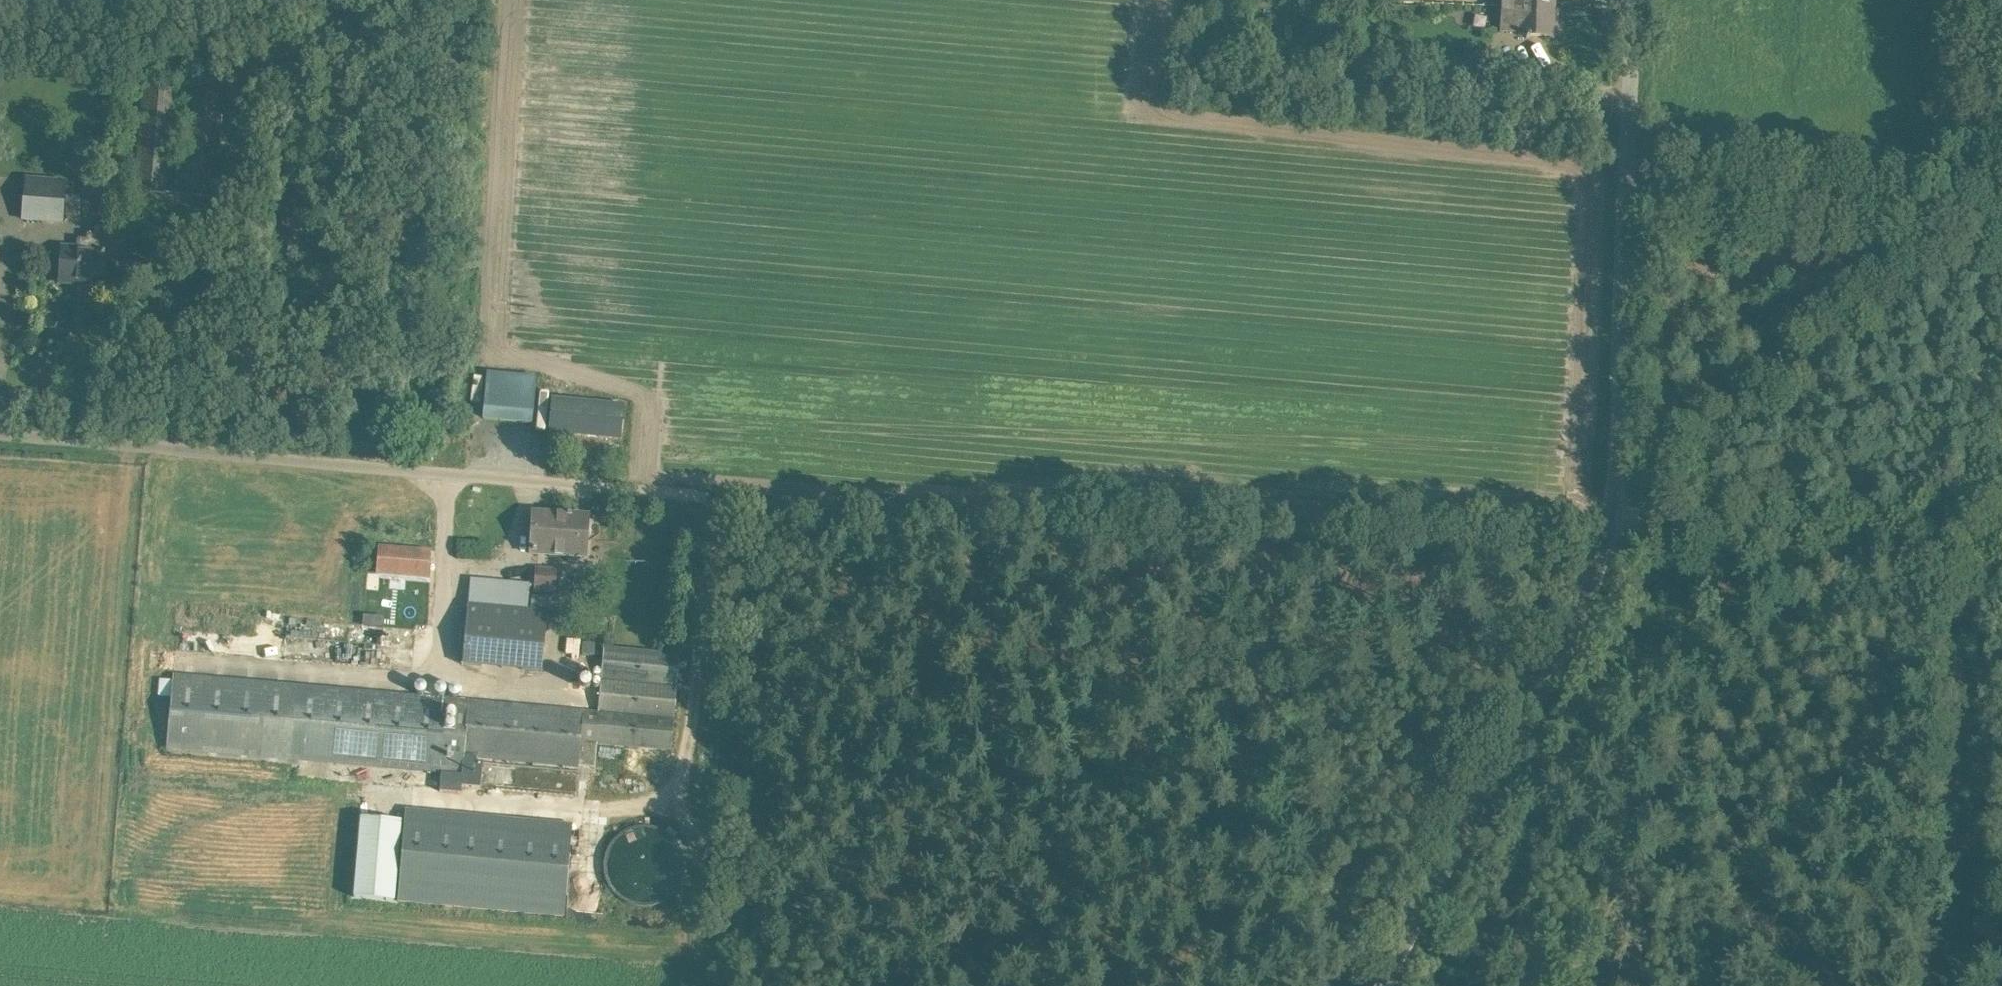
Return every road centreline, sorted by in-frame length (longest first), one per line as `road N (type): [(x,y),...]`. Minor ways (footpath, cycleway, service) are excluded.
road 1 (unclassified): [(1379,985),(1585,599),(1605,545),(1615,491),(1633,0)]
road 2 (unclassified): [(0,432),(709,497)]
road 3 (track): [(1967,529),(1992,0)]
road 4 (track): [(1609,529),(1798,531),(2001,569)]
road 5 (track): [(1626,181),(2001,216)]

